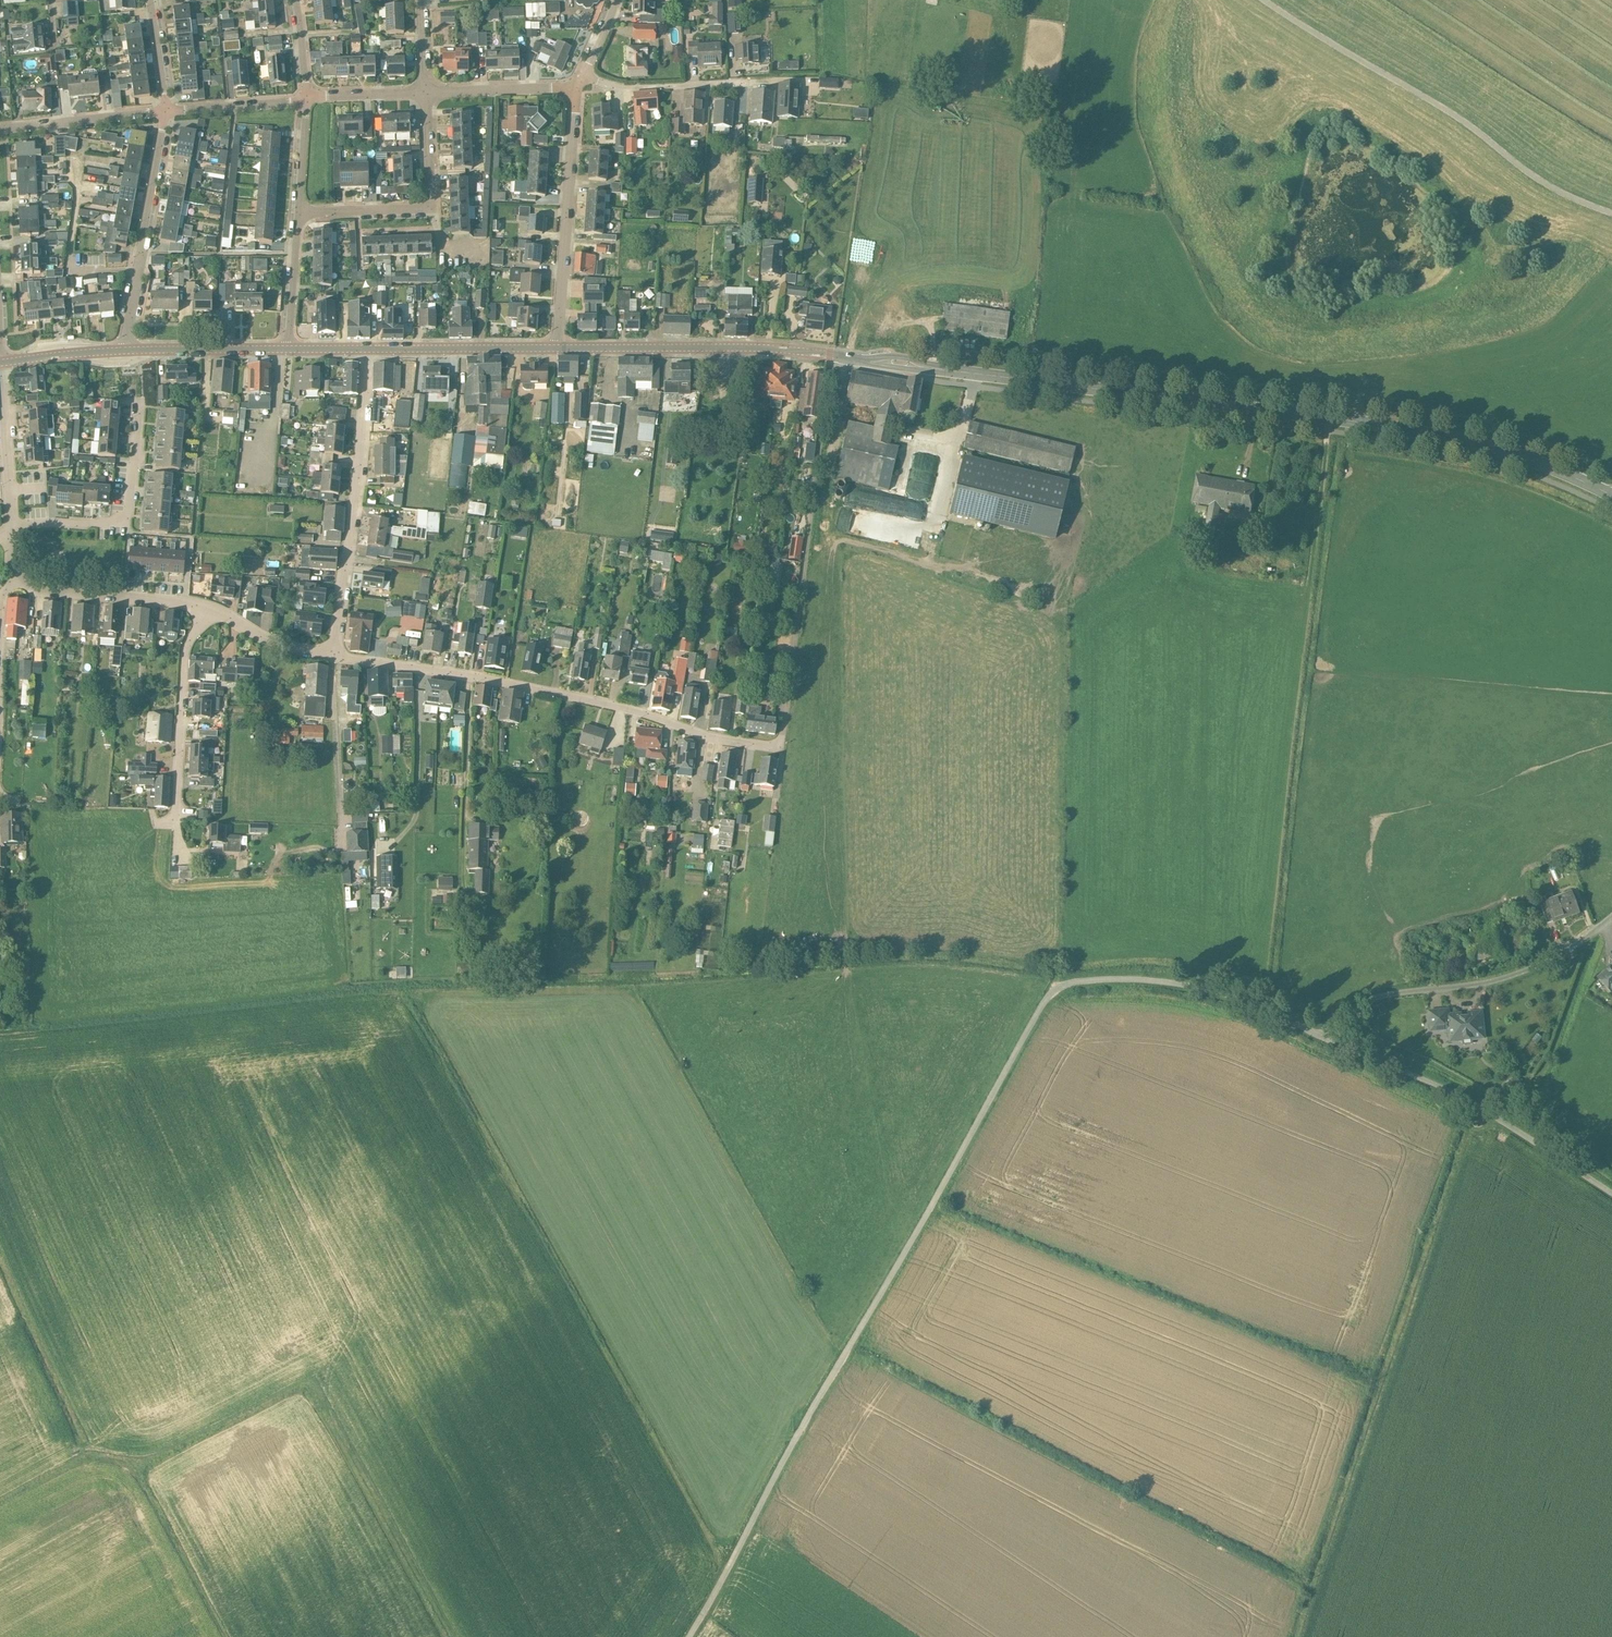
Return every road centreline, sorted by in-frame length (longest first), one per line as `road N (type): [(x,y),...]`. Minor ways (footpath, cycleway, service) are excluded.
road 1 (secondary): [(726,347),(1399,428),(1482,444),(1611,495)]
road 2 (track): [(685,1636),(1051,991),(1144,981)]
road 3 (residential): [(778,747),(724,741),(498,679),(334,658)]
road 4 (residential): [(1323,1036),(1485,1111),(1611,1194)]
road 5 (residential): [(1323,1036),(1381,997),(1519,974),(1611,916)]
road 6 (residential): [(334,658),(366,348)]
road 7 (residential): [(558,348),(579,86)]
road 8 (residential): [(125,350),(166,110)]
road 9 (residential): [(4,805),(2,628),(12,576)]
road 10 (residential): [(177,807),(185,649),(210,612)]
road 11 (secondary): [(558,348),(366,348)]
road 12 (residential): [(771,79),(636,88),(583,75)]
road 13 (residential): [(1144,981),(1219,993),(1323,1036)]
road 14 (secondary): [(726,347),(558,348)]
road 15 (residential): [(0,127),(166,110)]
road 16 (secondary): [(289,349),(125,350)]
road 17 (residential): [(342,820),(334,658)]
road 18 (residential): [(12,520),(1,362)]
road 19 (residential): [(579,86),(426,91)]
road 20 (residential): [(307,98),(166,110)]
road 21 (residential): [(299,212),(289,349)]
road 22 (residential): [(334,658),(210,612)]
road 23 (residential): [(299,212),(427,206)]
road 24 (residential): [(125,529),(140,403)]
road 25 (secondary): [(125,350),(1,362)]

